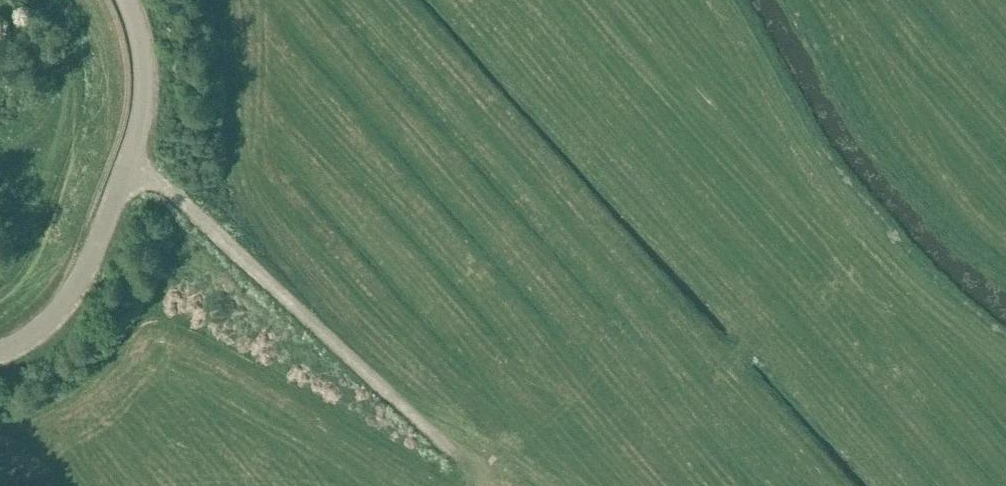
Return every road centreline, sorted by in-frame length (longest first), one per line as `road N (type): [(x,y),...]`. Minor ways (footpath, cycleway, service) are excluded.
road 1 (unclassified): [(0,354),(43,328),(72,292),(126,168),(145,80),(127,0)]

